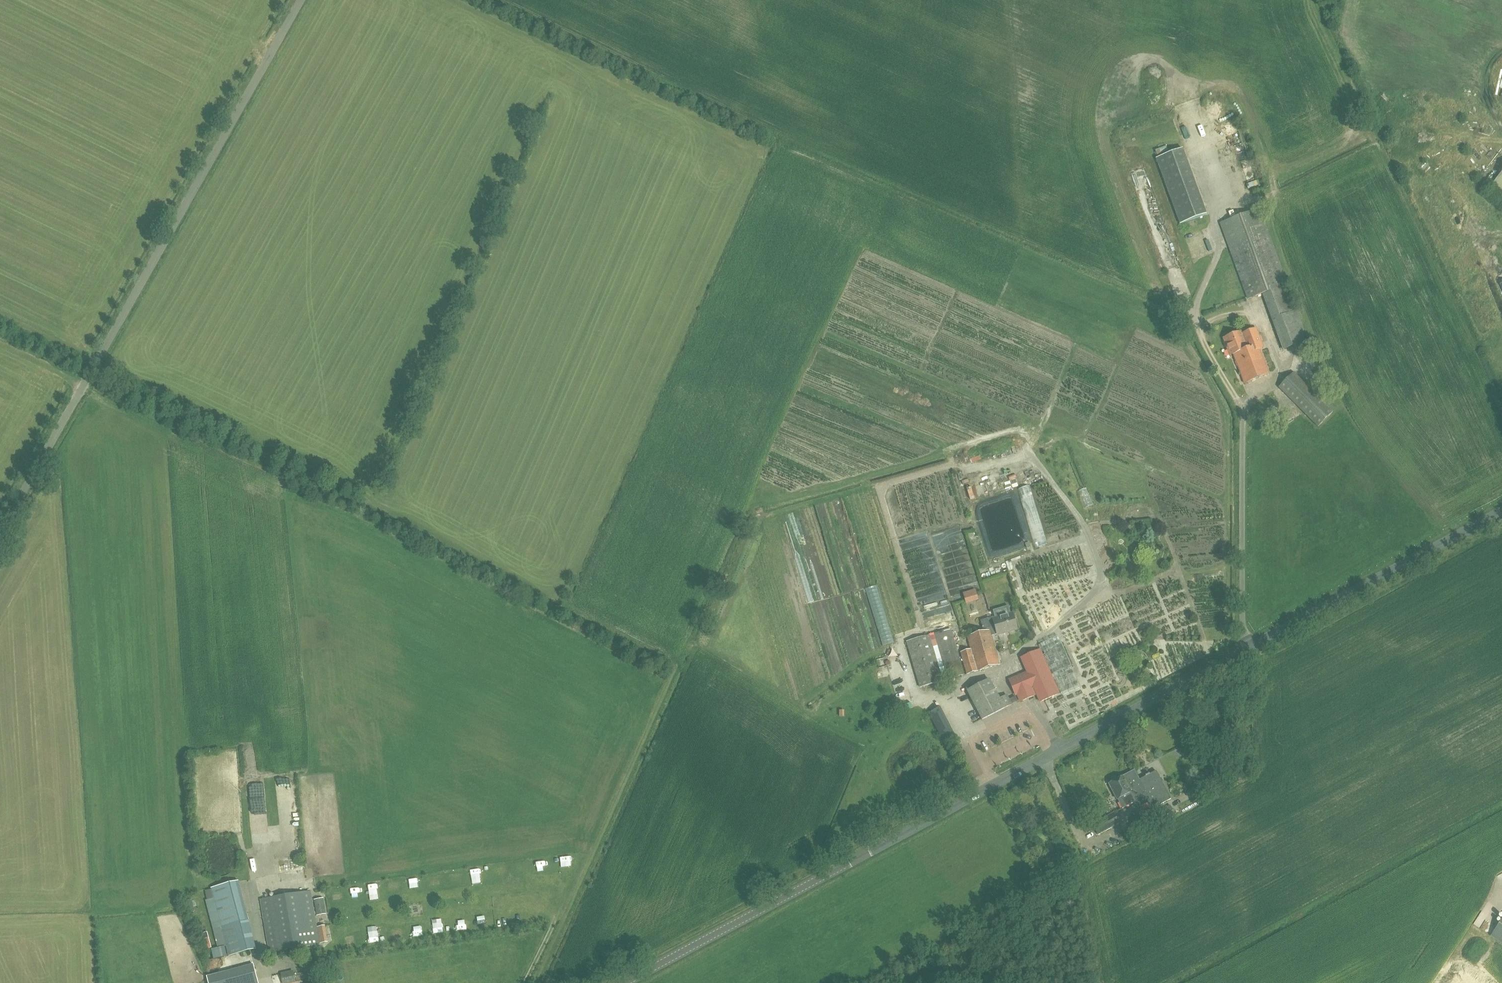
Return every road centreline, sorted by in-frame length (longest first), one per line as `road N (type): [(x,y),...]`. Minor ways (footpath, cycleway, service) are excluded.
road 1 (tertiary): [(621,982),(1501,509)]
road 2 (unclassified): [(0,528),(299,0)]
road 3 (track): [(1218,99),(1224,25),(1235,14),(1296,0)]

